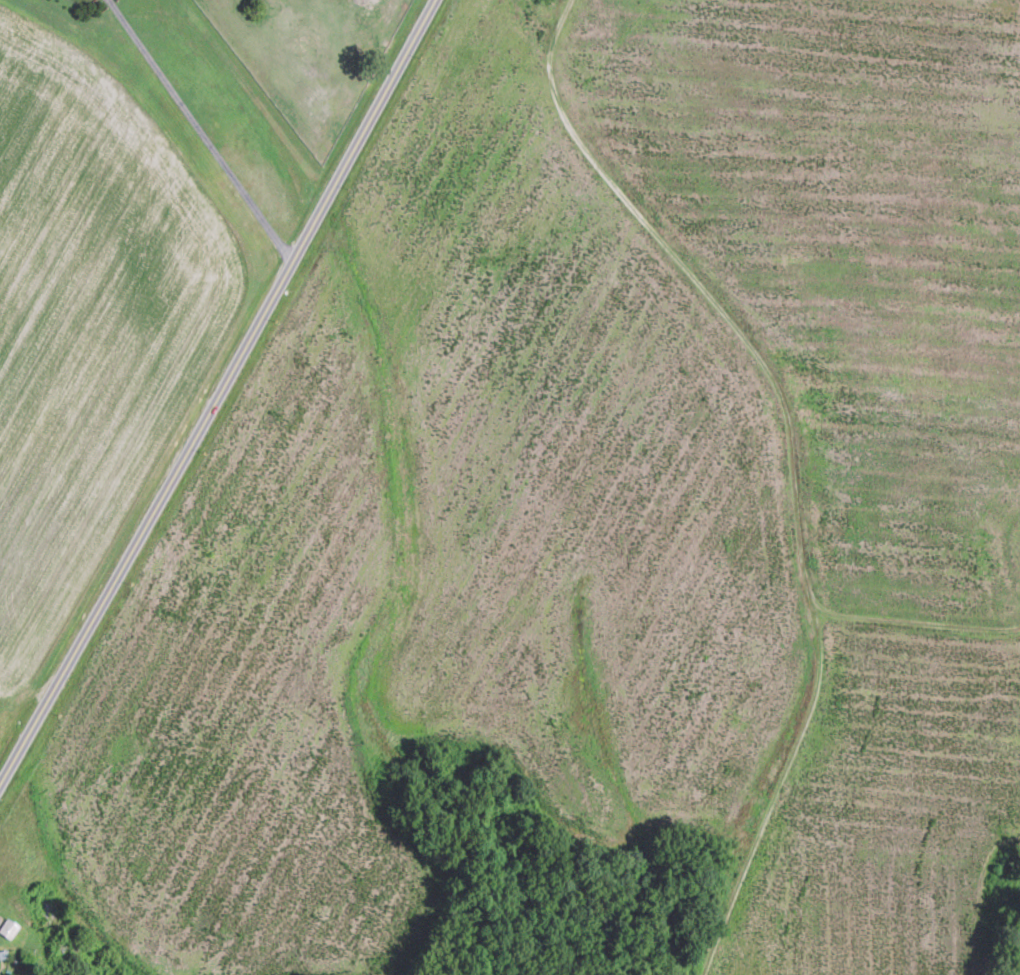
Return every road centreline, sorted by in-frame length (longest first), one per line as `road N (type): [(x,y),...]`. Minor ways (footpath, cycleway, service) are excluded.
road 1 (residential): [(445,0),(0,787)]

